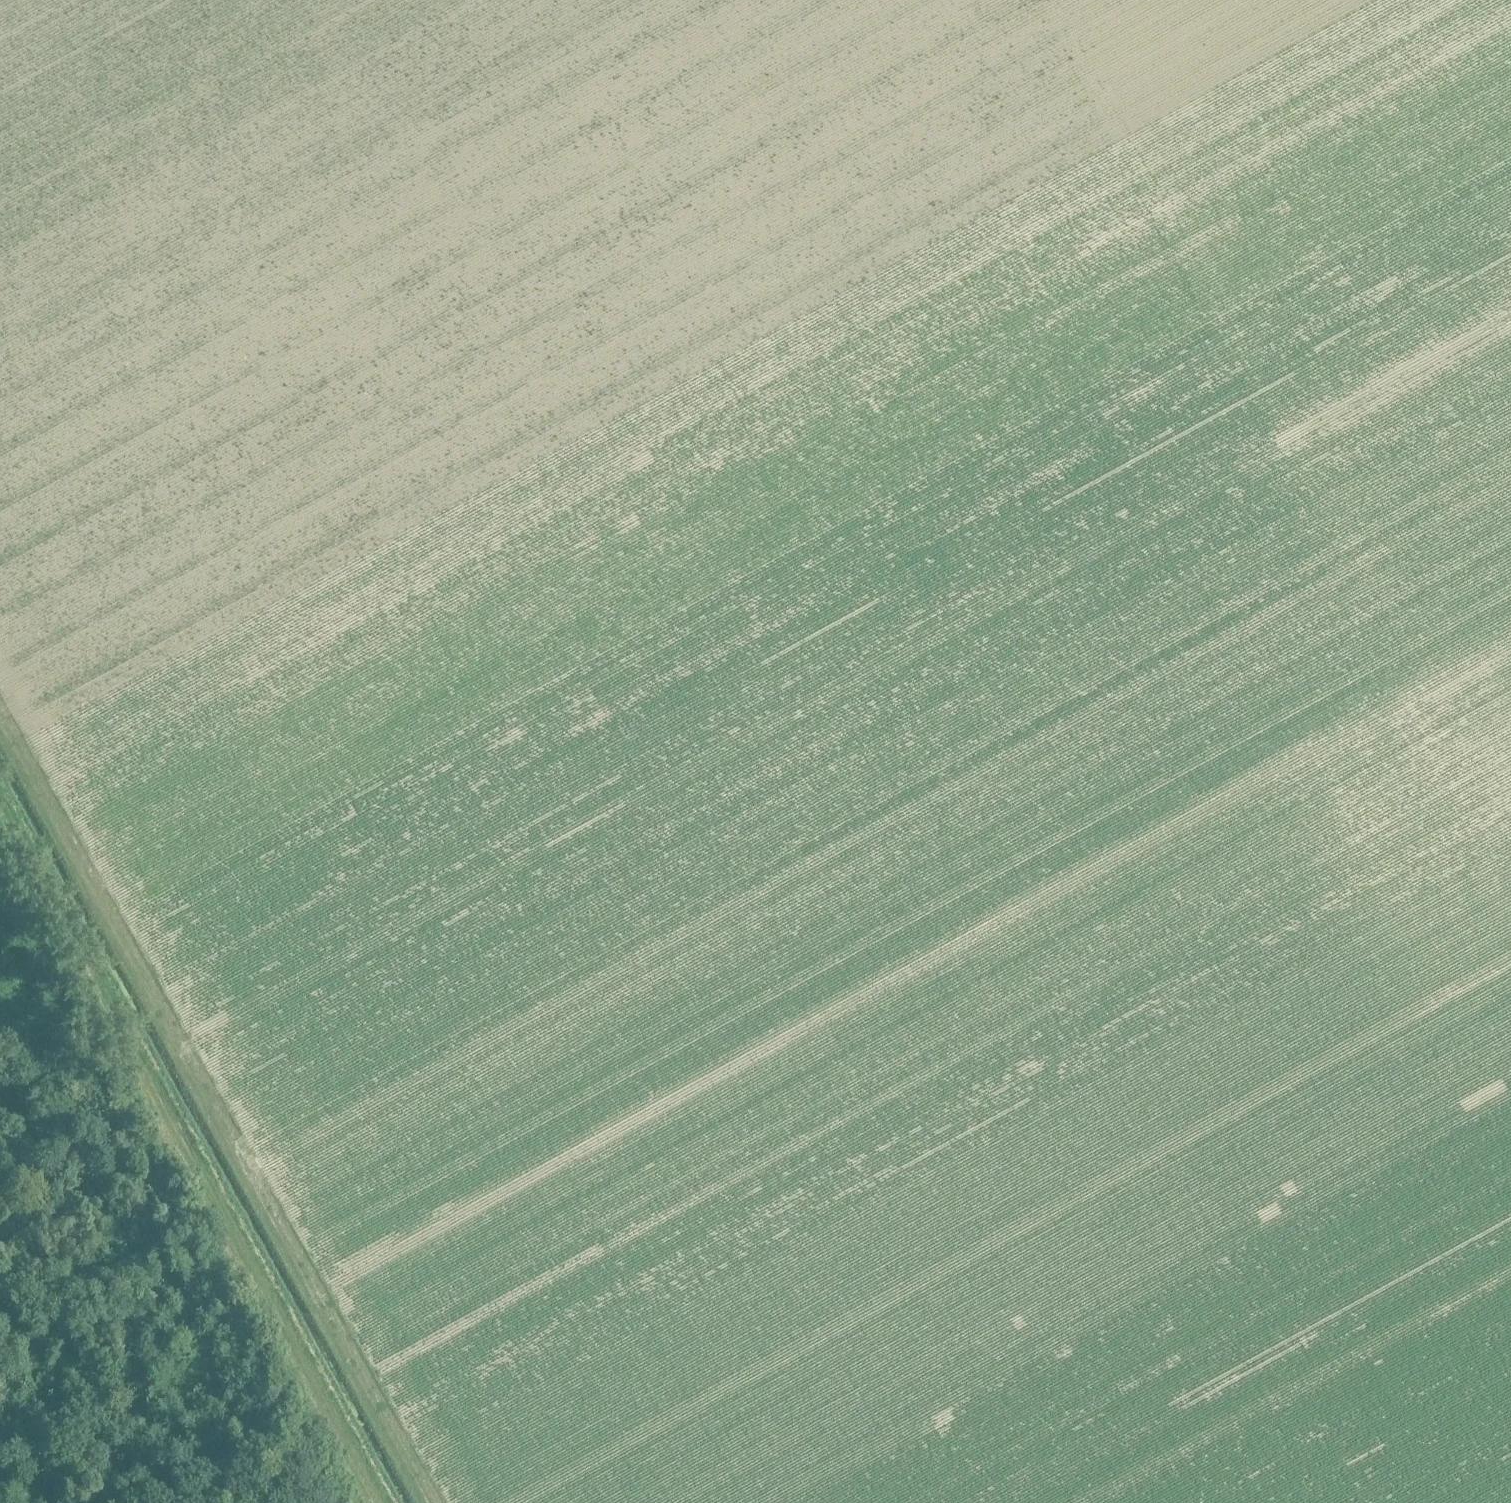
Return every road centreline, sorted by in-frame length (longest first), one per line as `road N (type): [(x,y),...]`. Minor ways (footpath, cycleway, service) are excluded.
road 1 (track): [(371,1502),(144,1085)]

